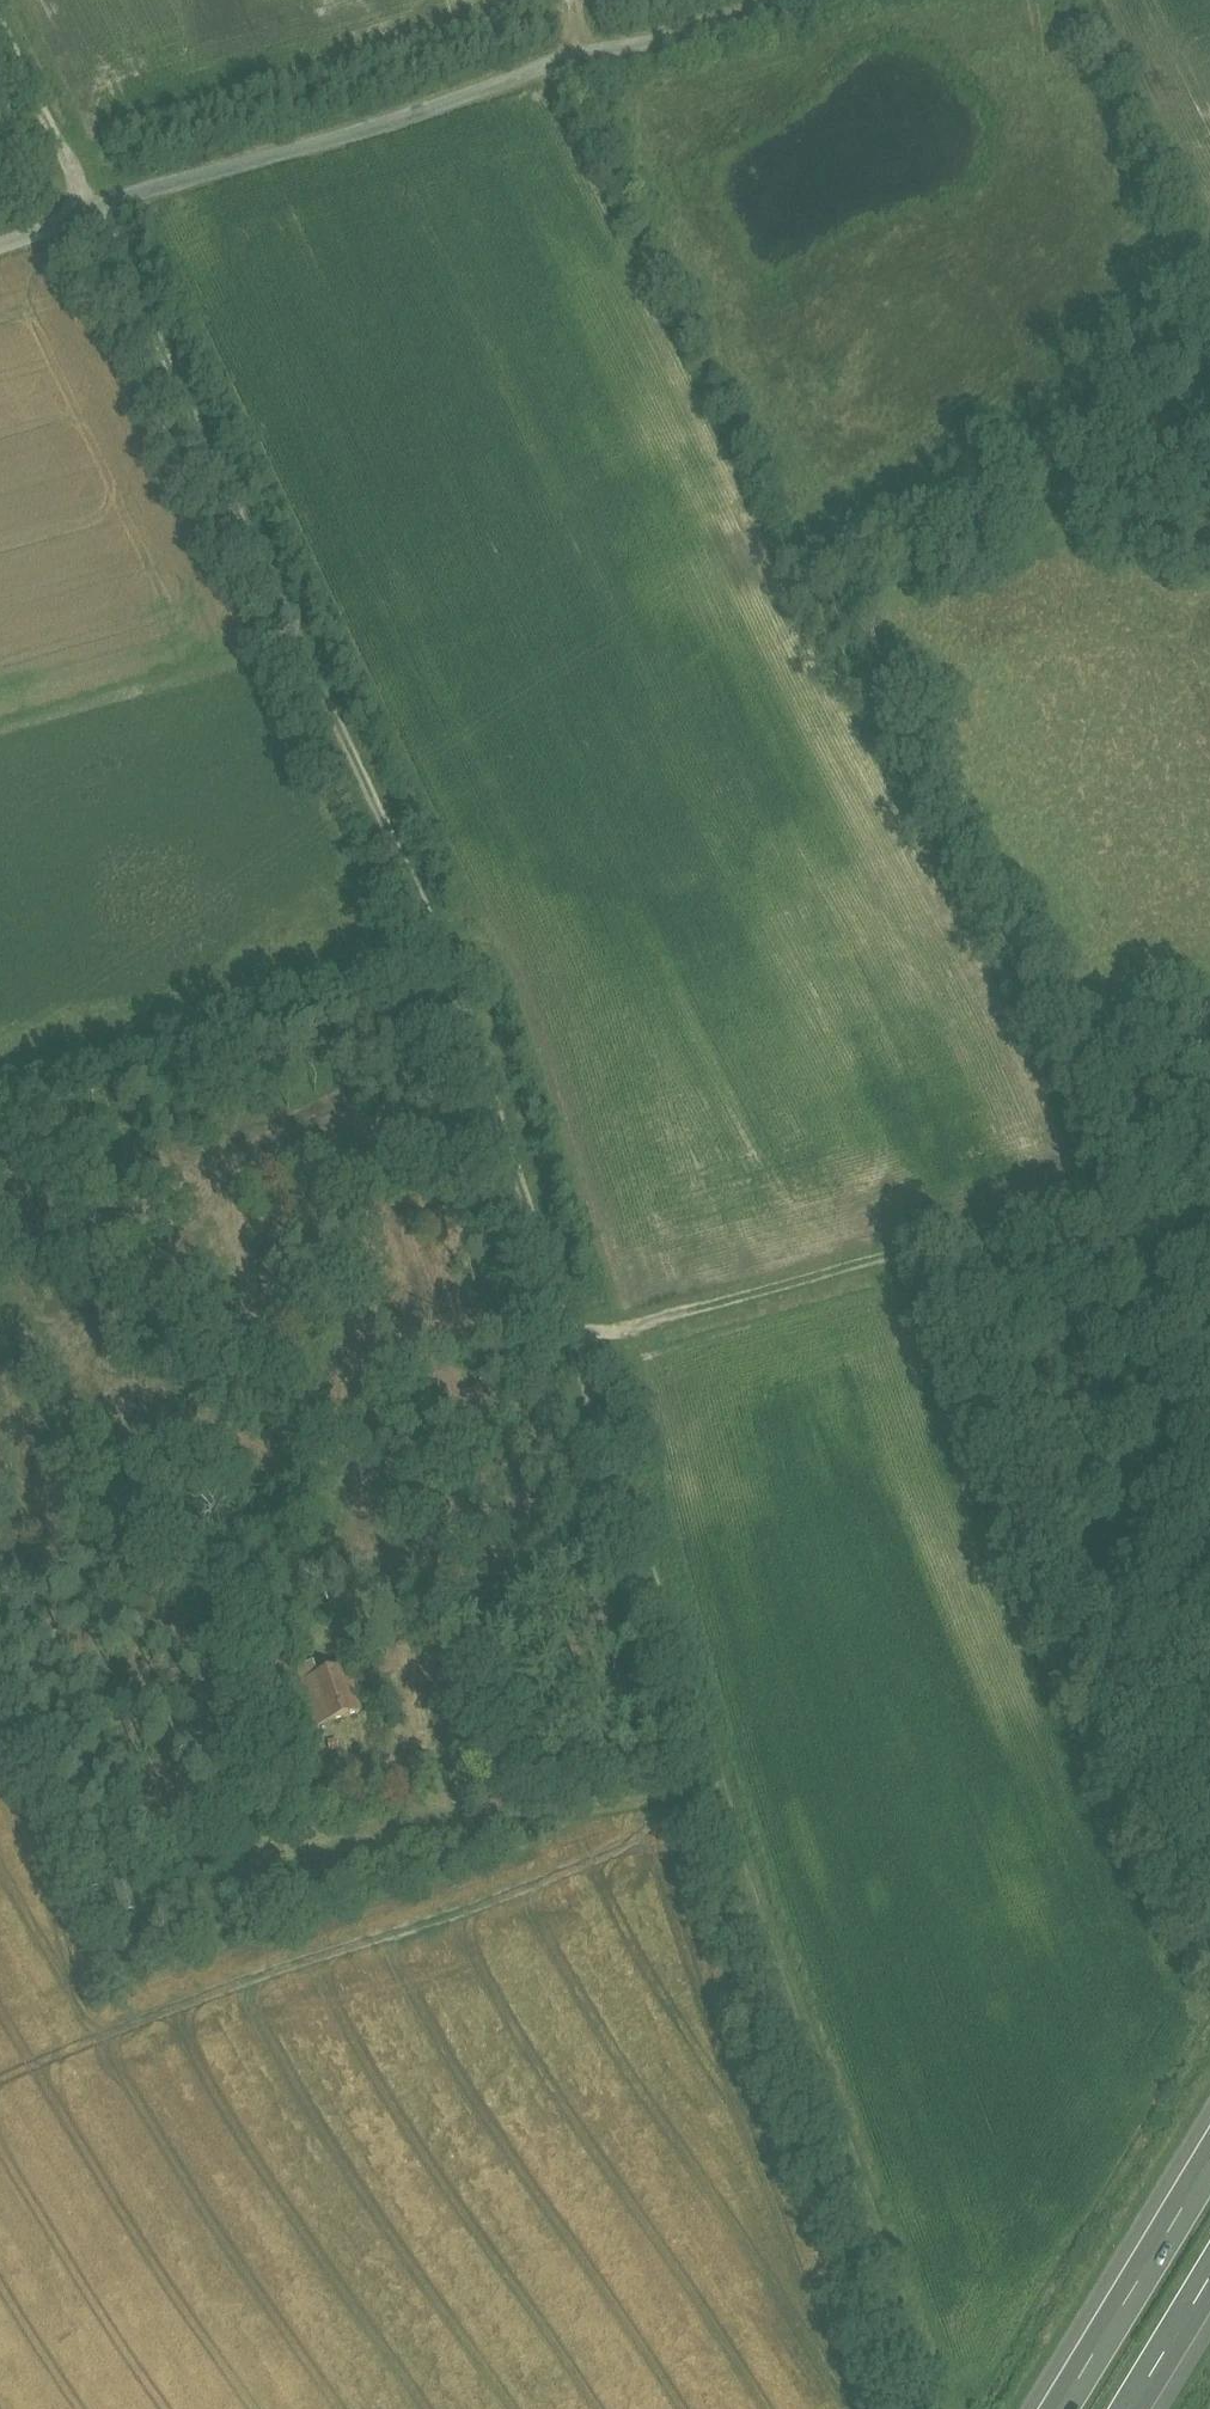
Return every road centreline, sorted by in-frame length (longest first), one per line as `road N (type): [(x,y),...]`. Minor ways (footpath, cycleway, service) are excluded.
road 1 (track): [(931,2381),(722,1791),(486,1046),(276,576),(0,4)]
road 2 (track): [(830,0),(0,240)]
road 3 (track): [(573,1336),(1209,1170)]
road 4 (track): [(716,1770),(666,1795),(608,1808),(527,1813),(312,1855),(170,1919)]
road 5 (motorway): [(1209,2122),(1040,2408)]
road 6 (motorway): [(1132,2408),(1209,2278)]

